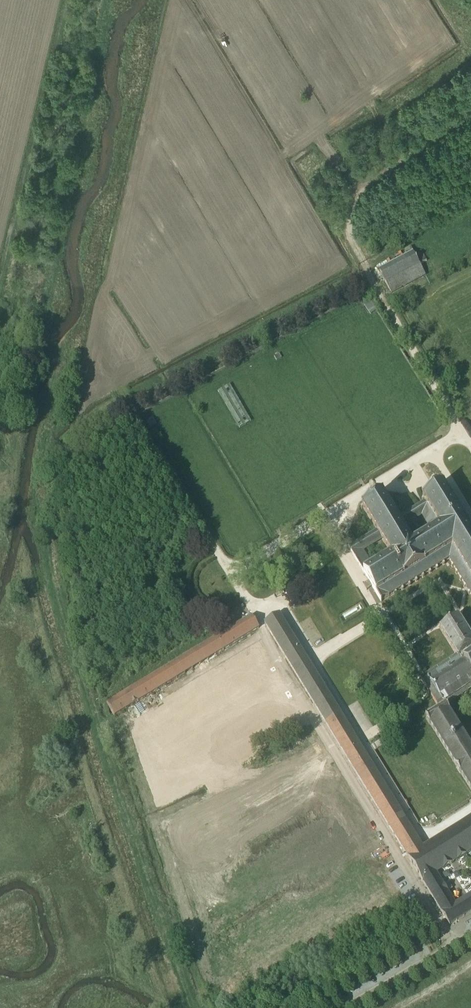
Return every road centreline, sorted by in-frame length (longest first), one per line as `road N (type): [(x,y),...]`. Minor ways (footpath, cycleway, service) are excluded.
road 1 (track): [(372,279),(346,230),(346,206),(470,112)]
road 2 (unclassified): [(470,937),(348,1007)]

